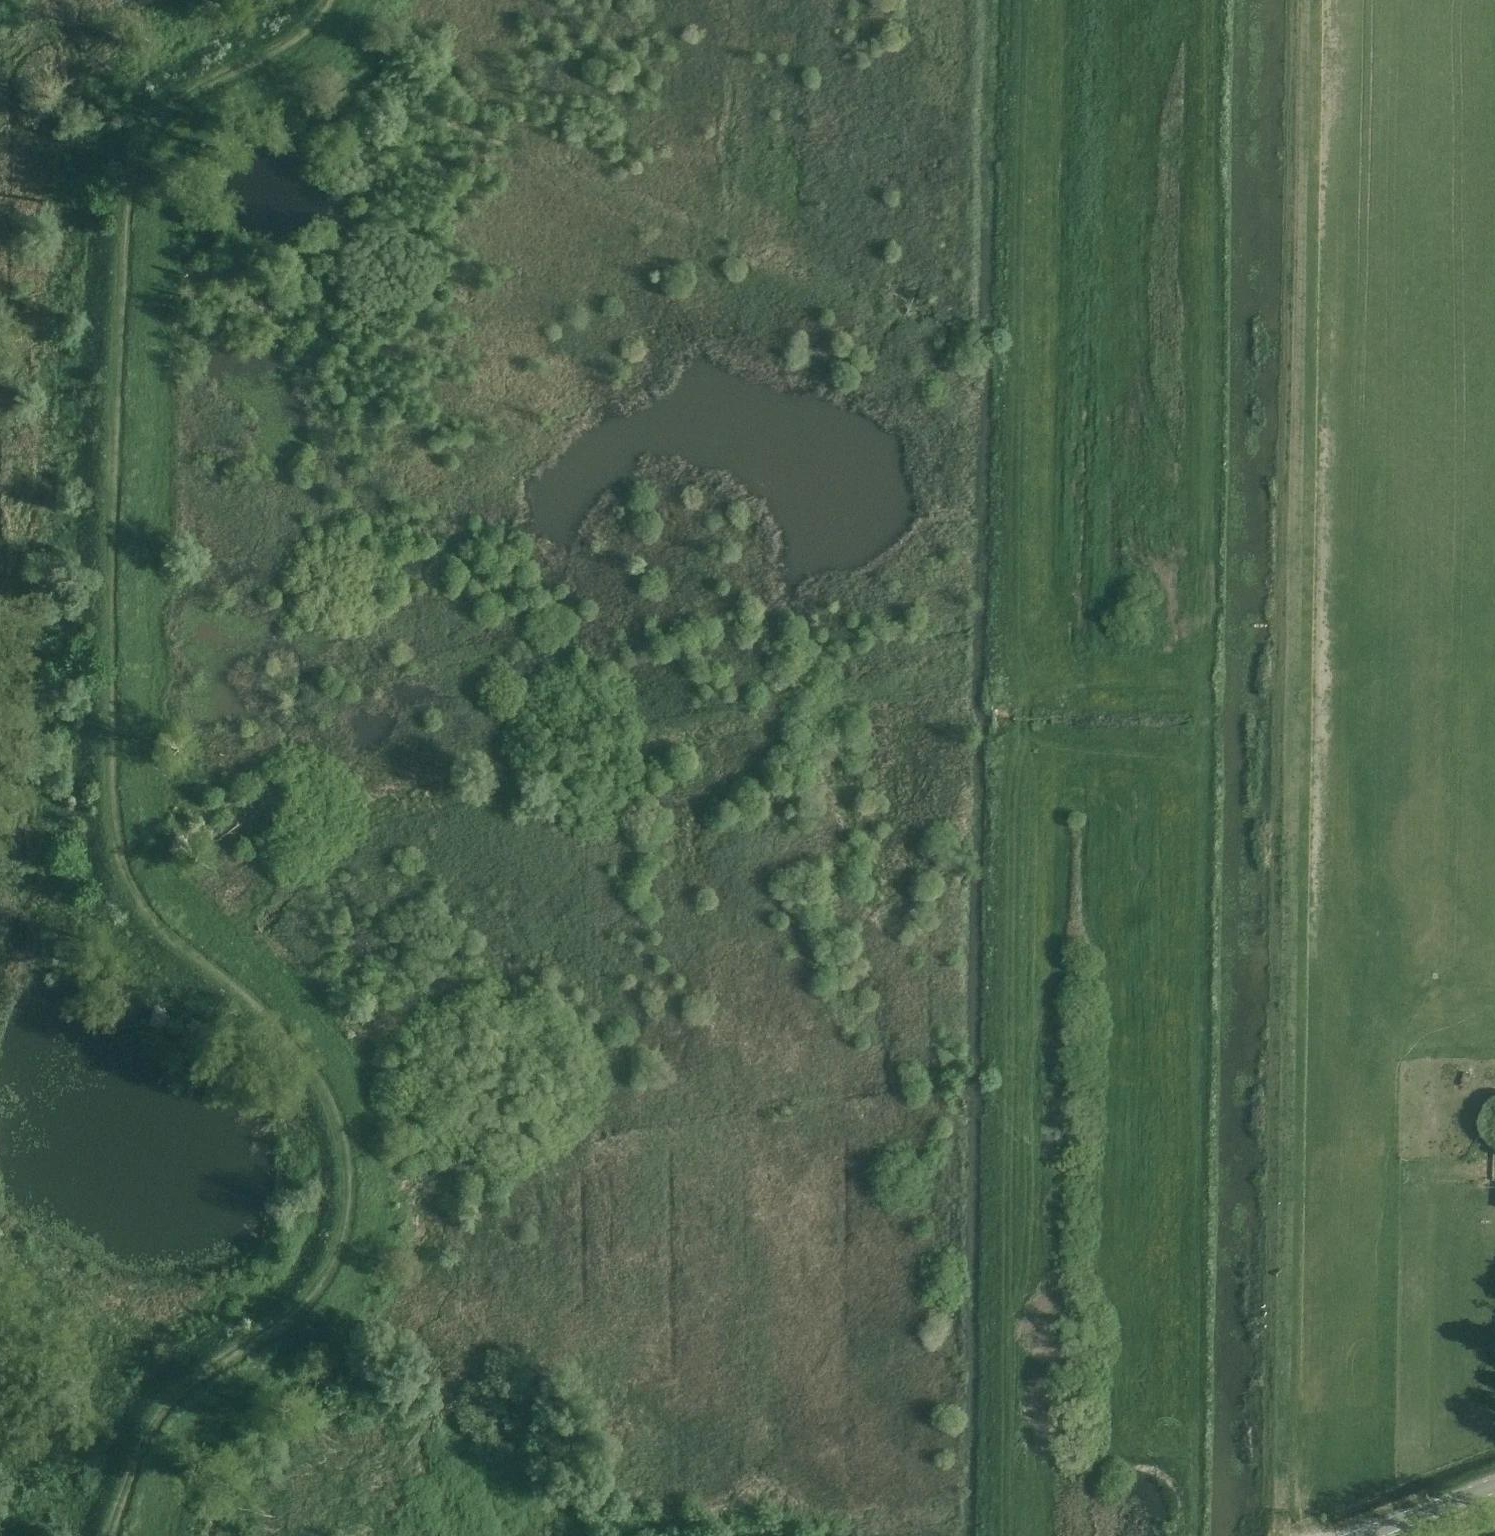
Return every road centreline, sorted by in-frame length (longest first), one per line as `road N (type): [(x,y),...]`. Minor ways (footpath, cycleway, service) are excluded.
road 1 (track): [(112,1535),(156,1420),(180,1392),(310,1303),(348,1225),(349,1166),(335,1107),(276,1024),(156,926),(135,899),(110,794),(110,563),(132,168),(164,114),(190,93),(293,44),(330,0)]
road 2 (unclassified): [(1360,1535),(1494,1483)]

